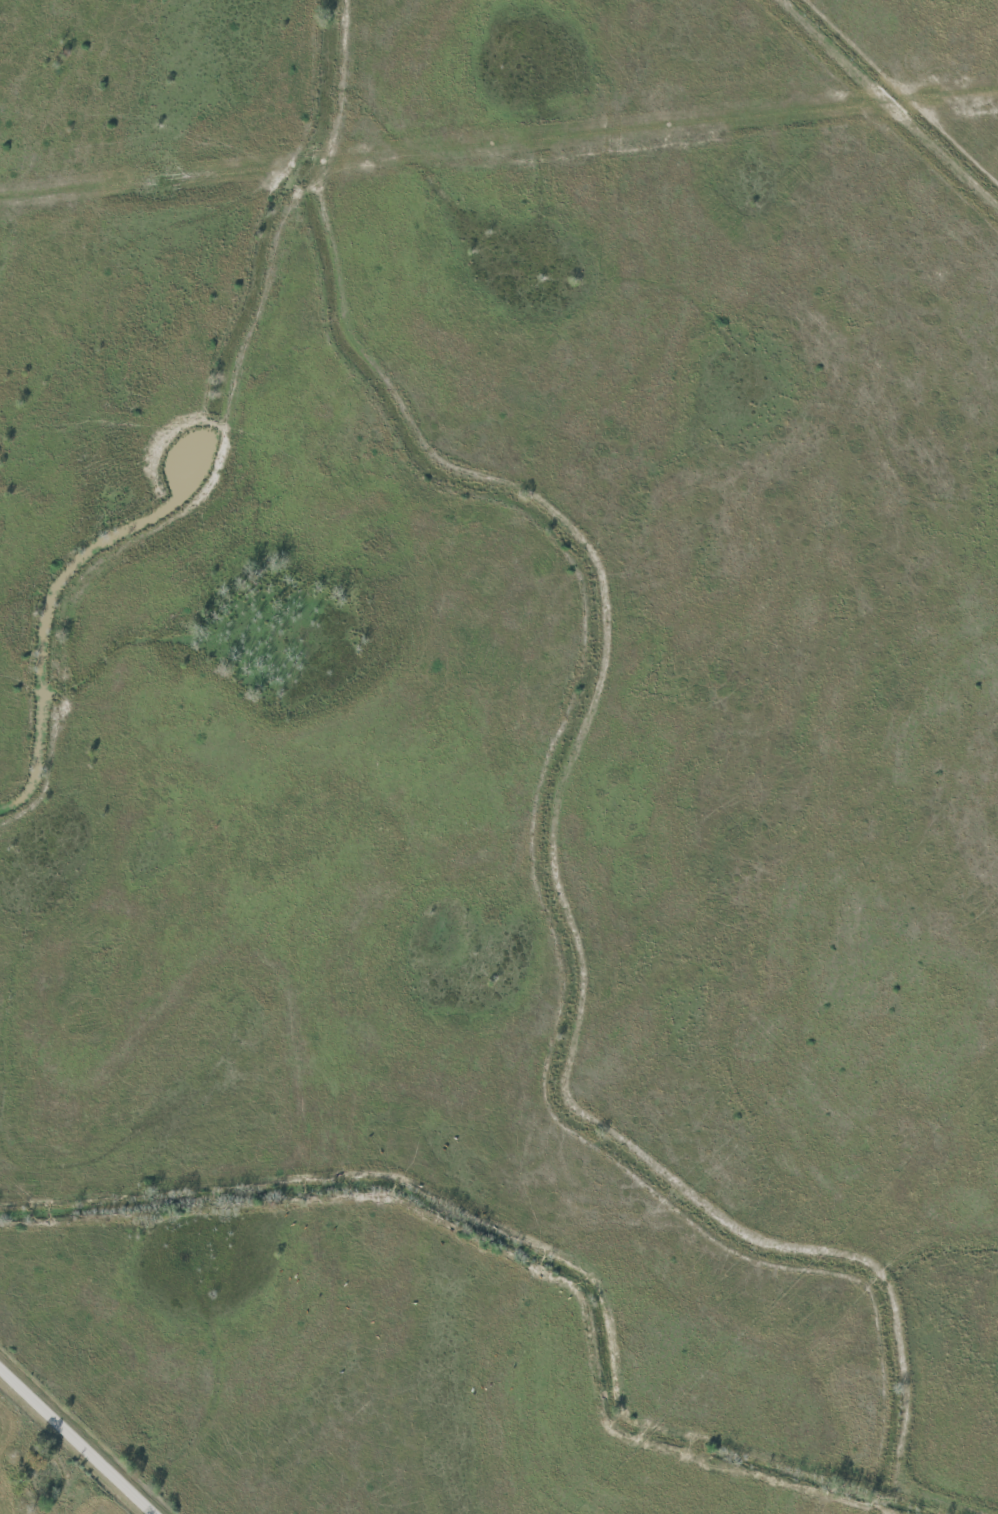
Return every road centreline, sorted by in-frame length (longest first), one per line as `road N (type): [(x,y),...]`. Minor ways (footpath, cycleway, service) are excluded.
road 1 (residential): [(0,1364),(158,1513)]

